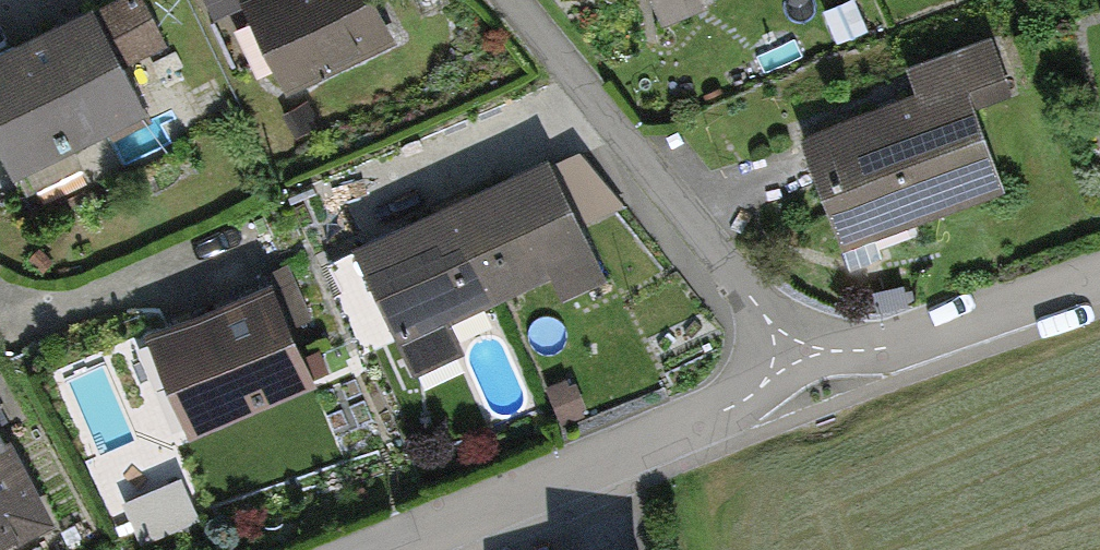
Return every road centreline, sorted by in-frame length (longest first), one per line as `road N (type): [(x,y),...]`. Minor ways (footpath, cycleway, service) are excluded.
road 1 (residential): [(516,0),(796,358)]
road 2 (residential): [(796,358),(733,406),(397,549)]
road 3 (residential): [(1099,274),(886,348),(796,358)]

